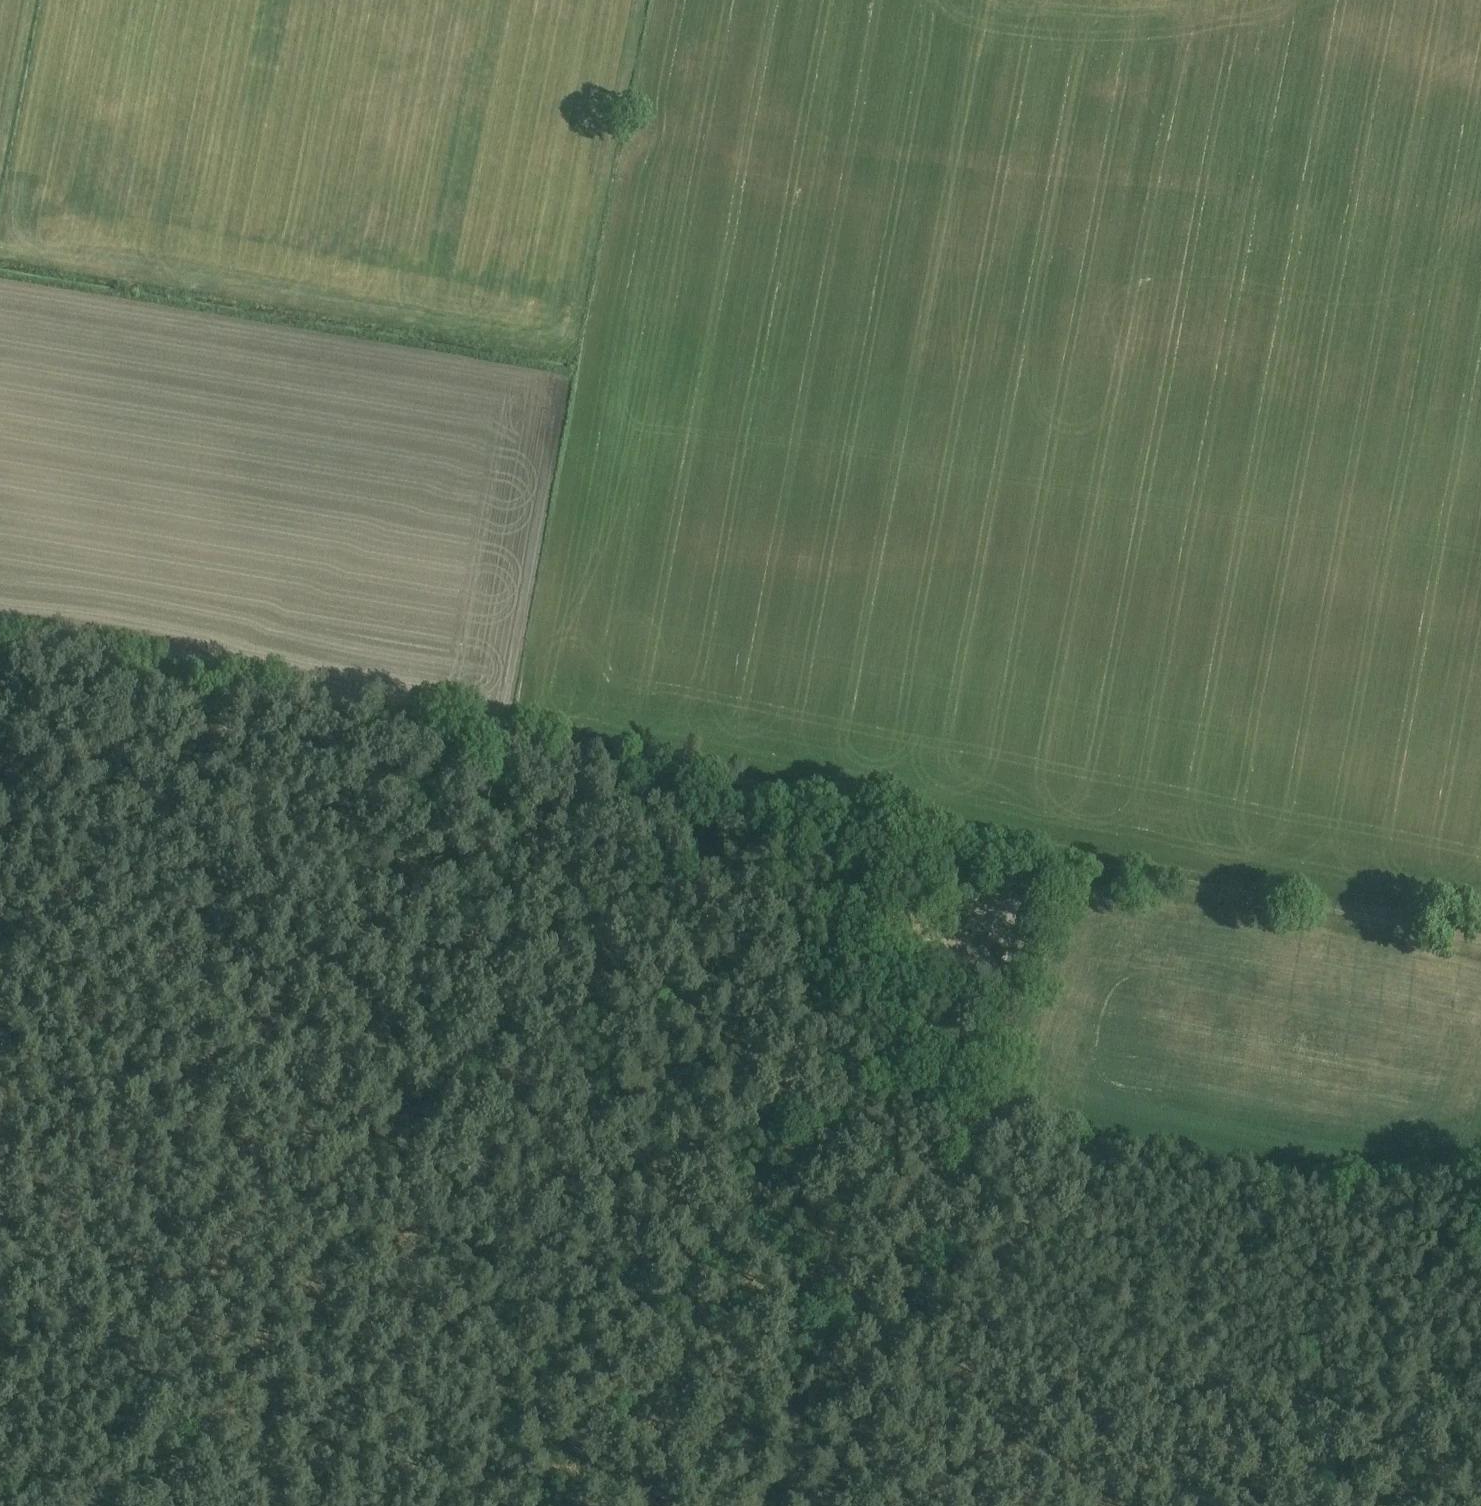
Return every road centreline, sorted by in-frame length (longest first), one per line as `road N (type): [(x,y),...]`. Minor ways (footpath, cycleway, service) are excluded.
road 1 (track): [(1480,945),(878,826)]
road 2 (track): [(878,826),(862,839),(905,1058),(877,1165),(820,1238),(784,1311)]
road 3 (track): [(1387,1505),(1480,1182)]

